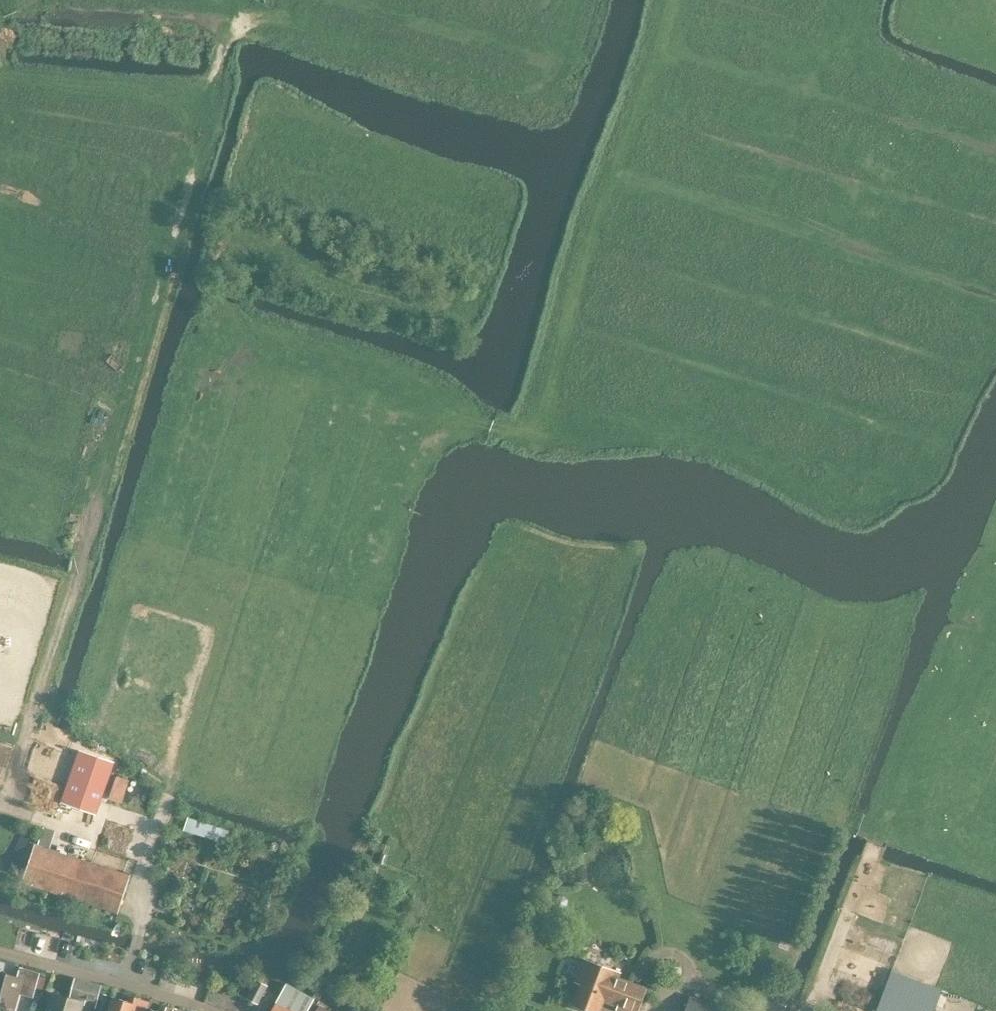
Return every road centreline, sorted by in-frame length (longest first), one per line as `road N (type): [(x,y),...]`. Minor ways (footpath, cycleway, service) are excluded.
road 1 (track): [(678,0),(532,434),(312,388),(266,445),(231,606),(158,831)]
road 2 (track): [(6,808),(181,209)]
road 3 (residential): [(212,1010),(0,950)]
road 4 (track): [(877,840),(806,1010)]

